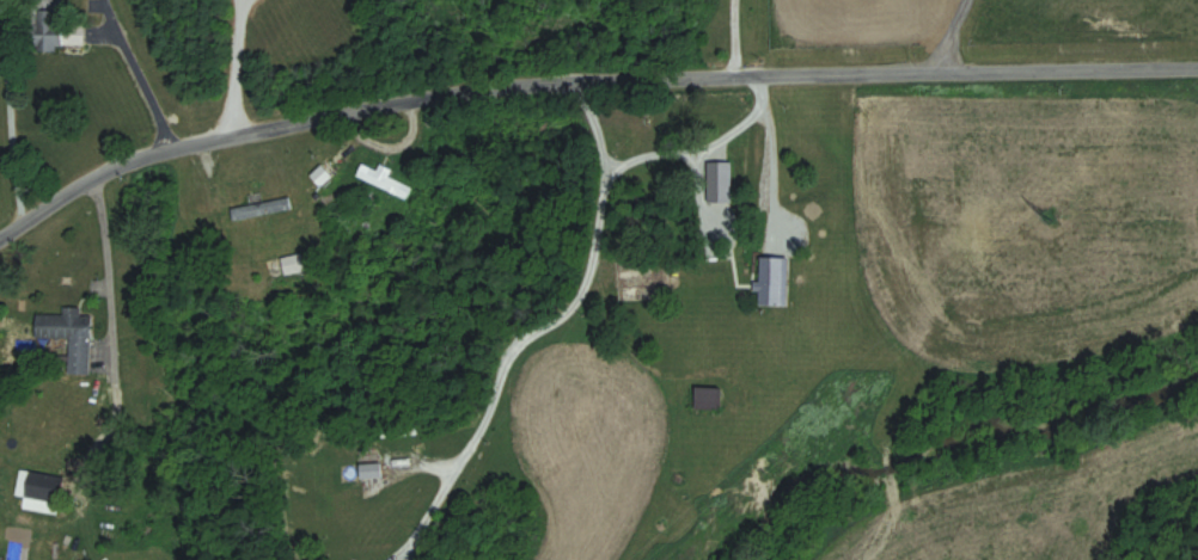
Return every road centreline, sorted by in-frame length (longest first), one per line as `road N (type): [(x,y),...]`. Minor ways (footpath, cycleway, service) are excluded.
road 1 (residential): [(0,237),(106,172),(407,92),(525,81),(762,85),(934,73),(1197,73)]
road 2 (residential): [(577,81),(607,170),(572,308),(503,355),(487,407),(400,559)]
road 3 (residential): [(17,227),(0,7)]
road 4 (residential): [(607,170),(703,158),(762,107)]
road 5 (residential): [(762,85),(770,164),(766,253)]
road 6 (residential): [(108,0),(164,155)]

